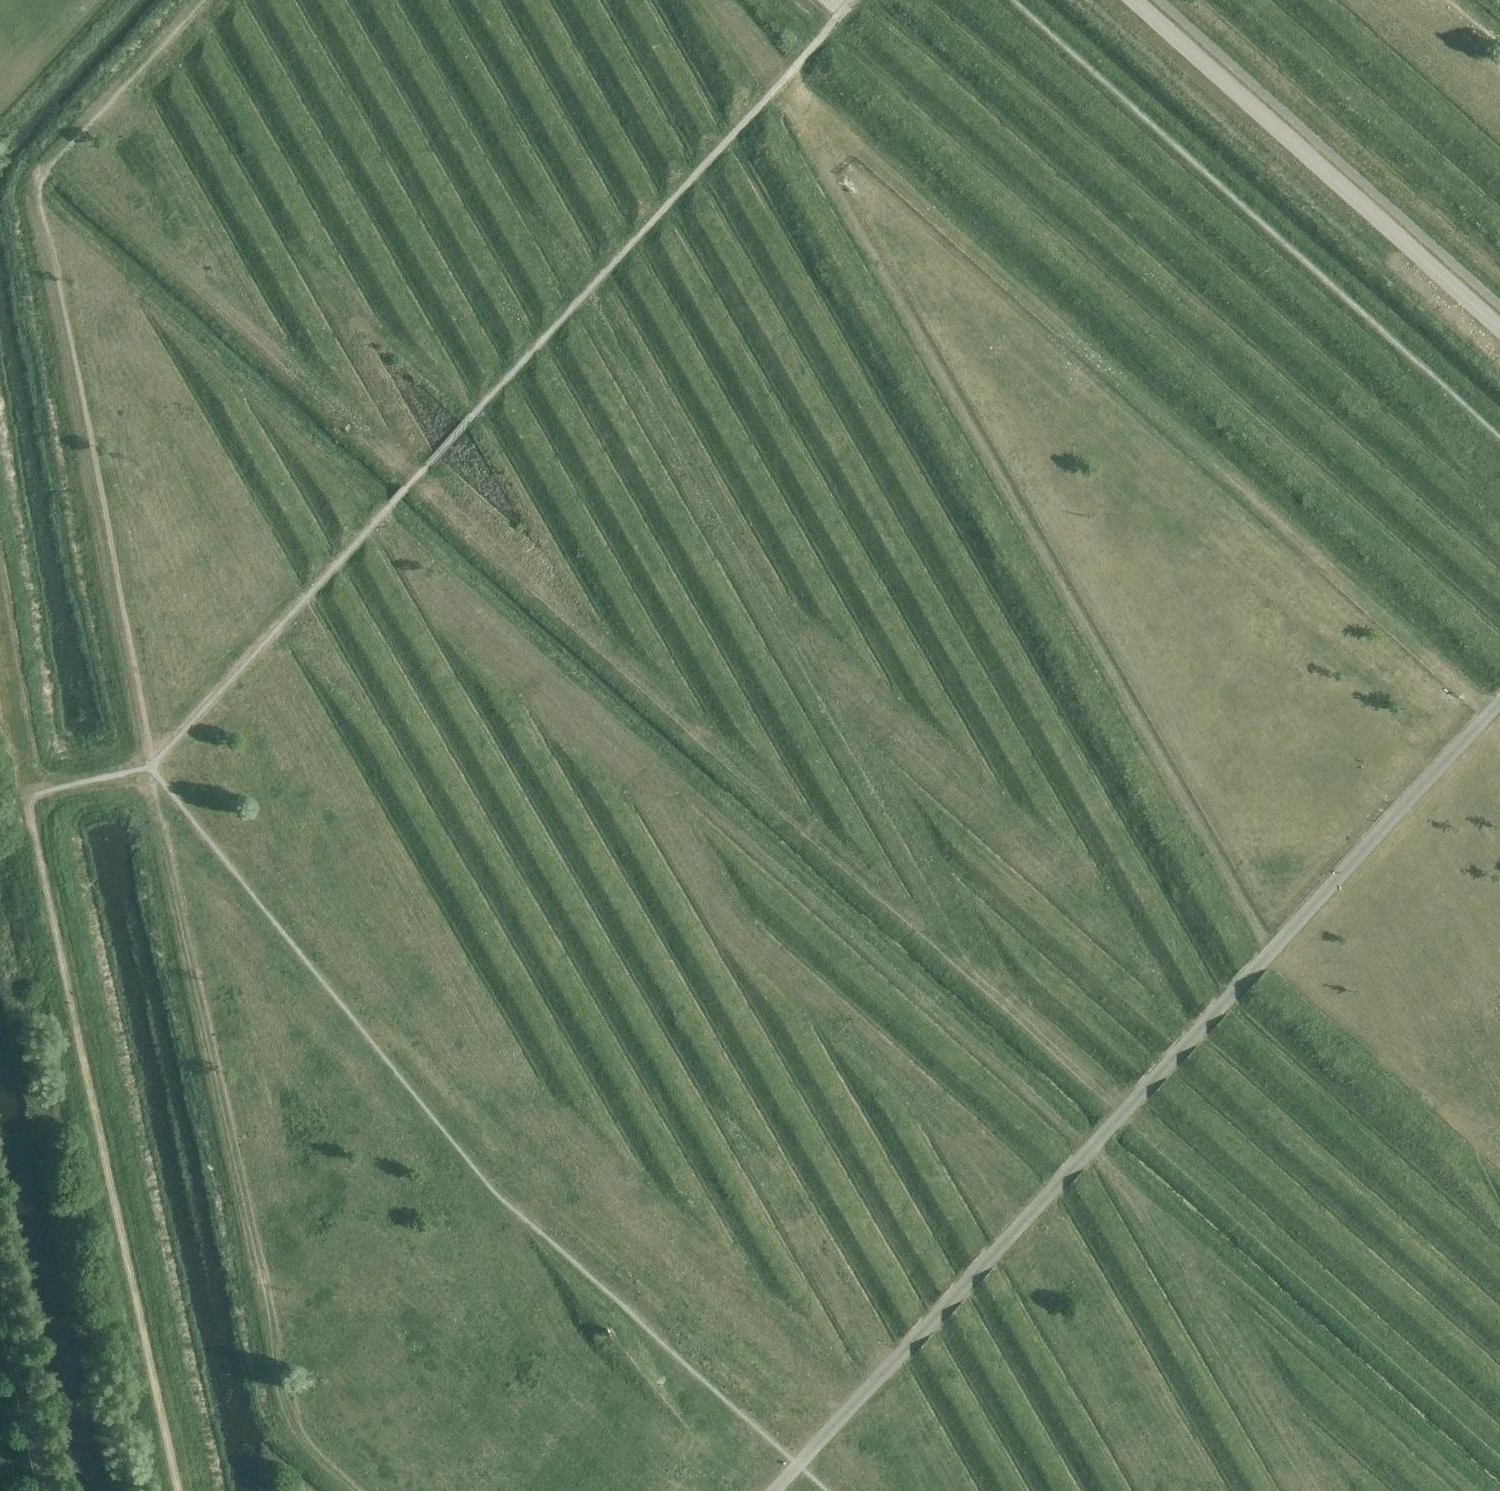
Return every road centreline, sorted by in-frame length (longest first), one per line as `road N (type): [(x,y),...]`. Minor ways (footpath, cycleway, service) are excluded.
road 1 (unclassified): [(1499,328),(1135,0)]

